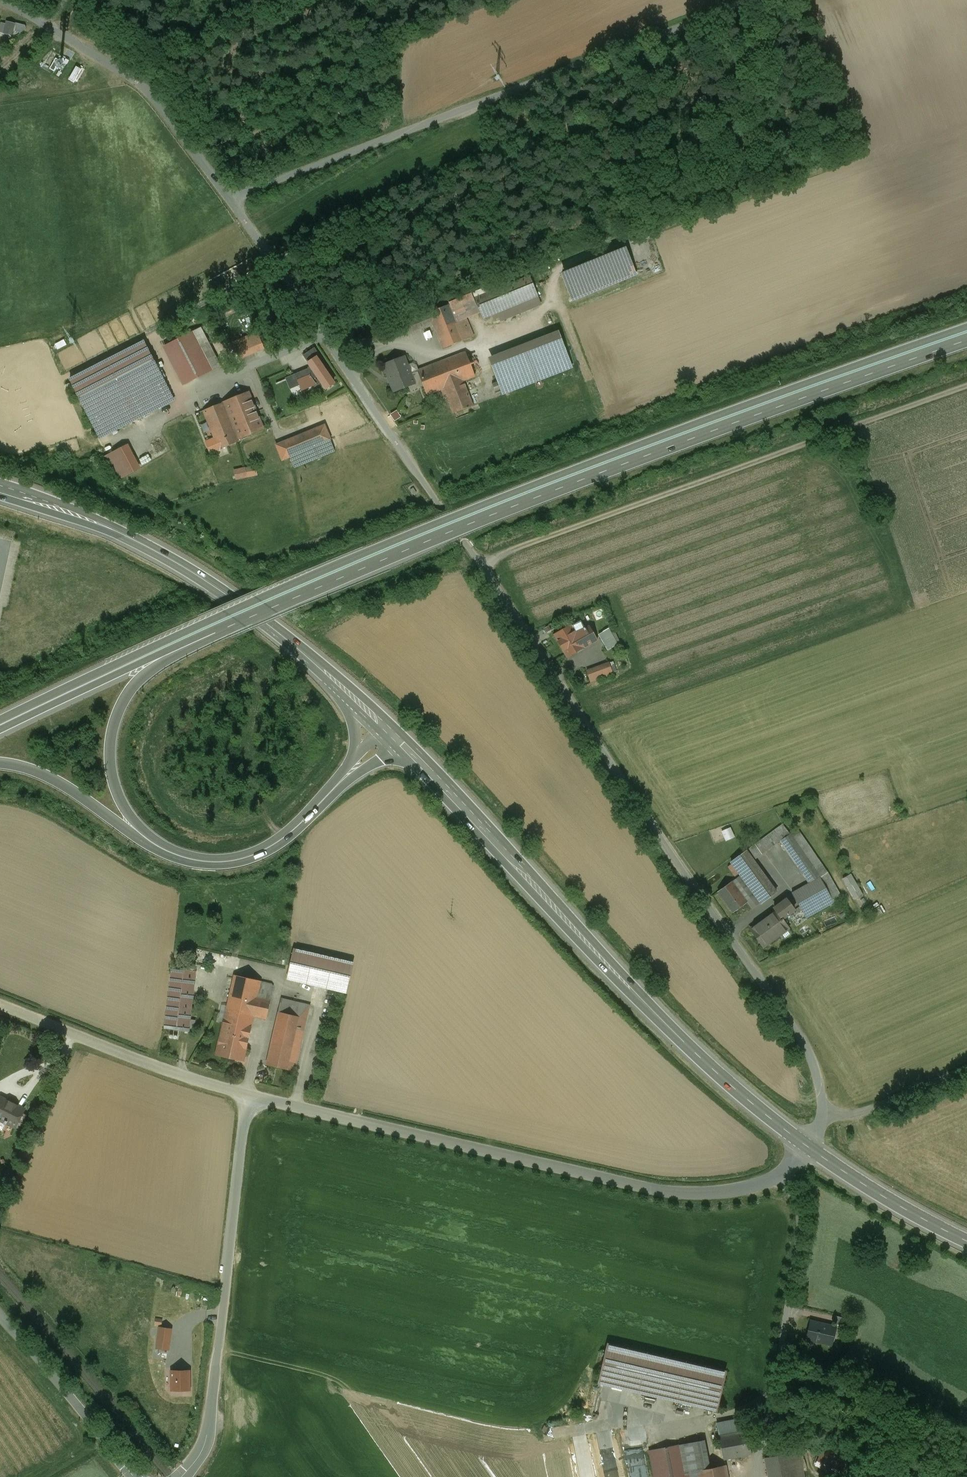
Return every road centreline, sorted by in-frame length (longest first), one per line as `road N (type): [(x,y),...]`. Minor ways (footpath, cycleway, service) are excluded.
road 1 (residential): [(231,199),(787,1017),(811,1058),(823,1115)]
road 2 (trunk): [(966,327),(422,530),(0,719)]
road 3 (trunk): [(218,633),(564,487),(966,341)]
road 4 (residential): [(249,1094),(661,1191),(751,1187),(778,1176),(805,1145)]
road 5 (secondary): [(399,740),(612,971),(805,1145)]
road 6 (unclassified): [(753,0),(231,199)]
road 7 (track): [(482,568),(526,545),(966,386)]
road 8 (secondary): [(0,486),(178,564),(271,625),(350,695)]
road 9 (unclassified): [(174,1476),(207,1440),(249,1094)]
road 10 (residential): [(1,0),(143,87),(231,199)]
road 11 (trunk): [(155,847),(117,789),(110,758),(119,712),(147,672),(218,633)]
road 12 (residential): [(249,1094),(140,1061),(0,1003)]
road 13 (trunk): [(0,733),(218,633)]
road 14 (unclassified): [(0,1321),(135,1476)]
road 15 (trunk): [(330,793),(287,835),(247,859),(203,862),(155,847)]
road 16 (secondary): [(805,1145),(966,1241)]
road 17 (trunk): [(0,765),(63,788),(155,847)]
road 18 (unclassified): [(823,1115),(859,1112),(966,1066)]

